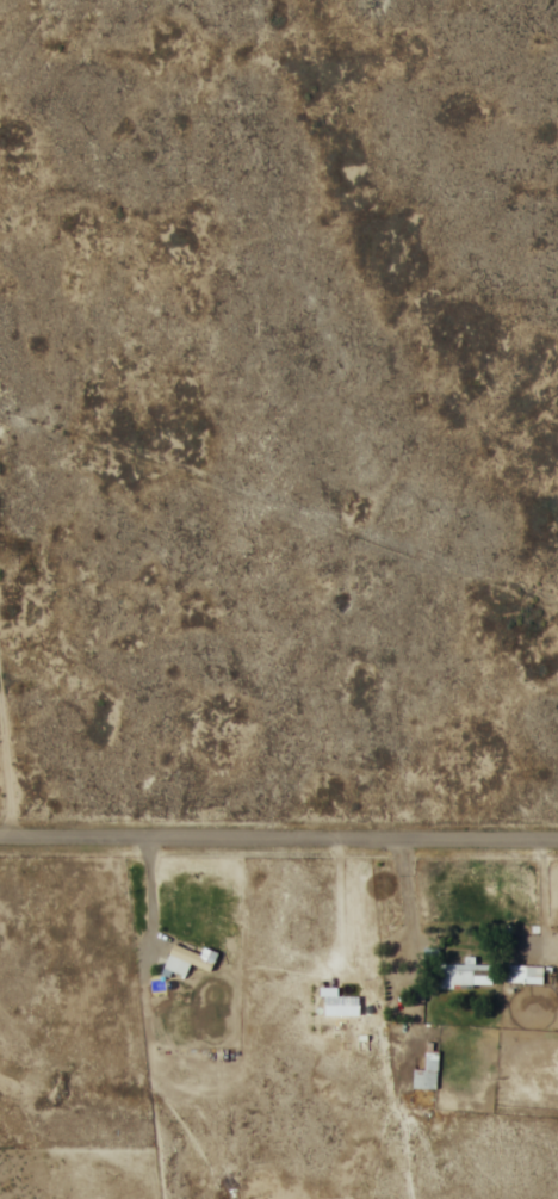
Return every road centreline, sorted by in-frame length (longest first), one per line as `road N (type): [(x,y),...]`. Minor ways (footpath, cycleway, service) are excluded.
road 1 (tertiary): [(0,834),(557,837)]

